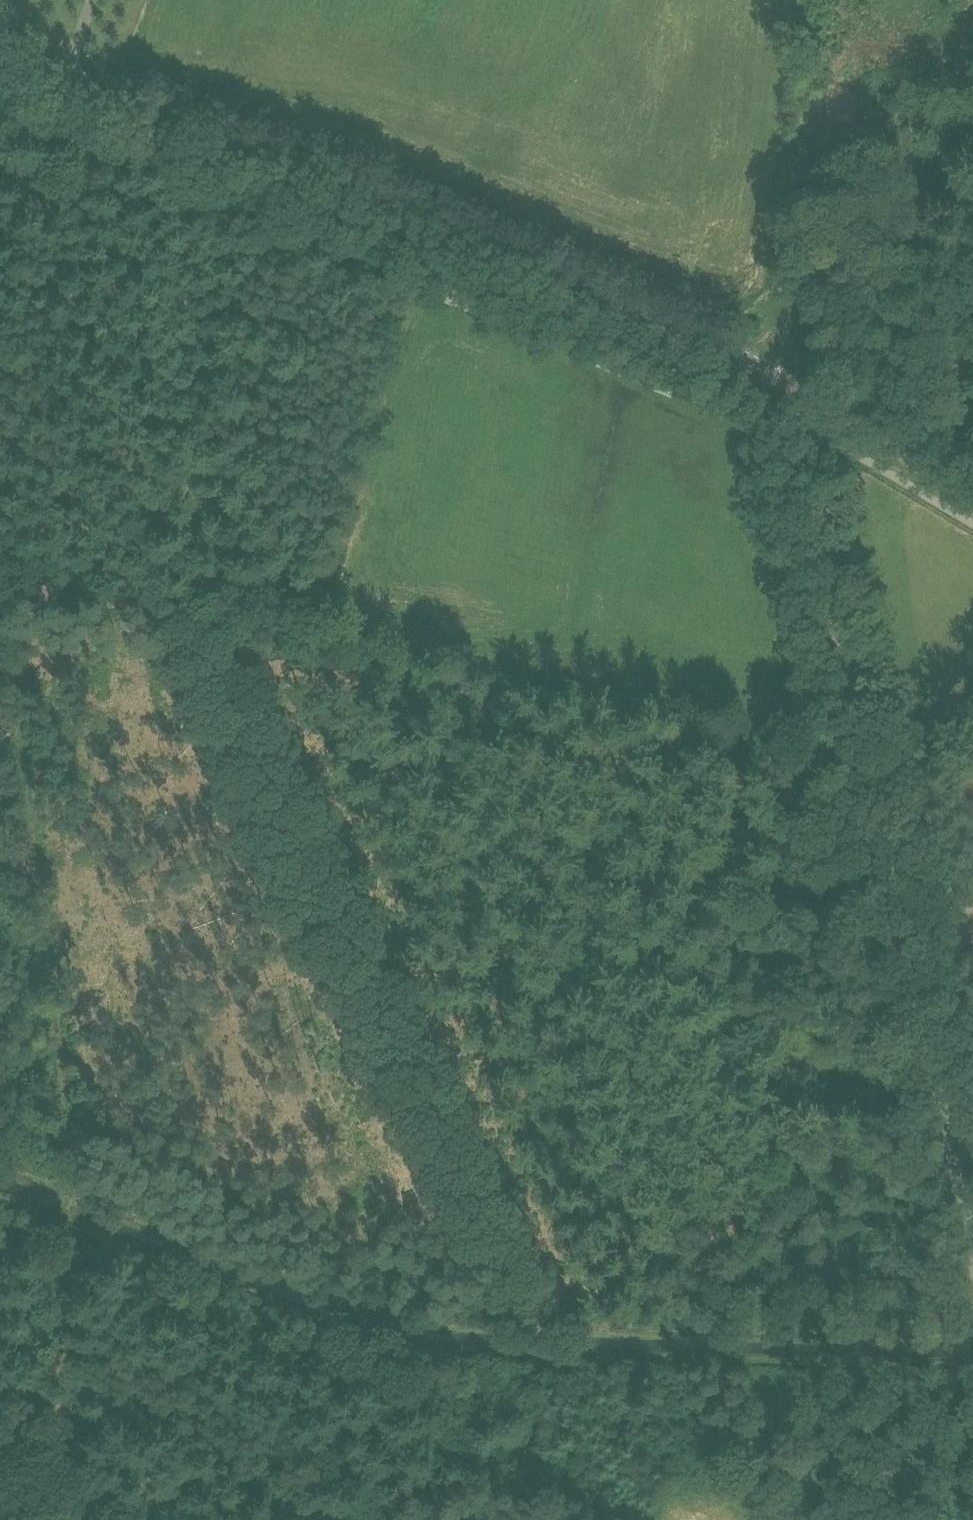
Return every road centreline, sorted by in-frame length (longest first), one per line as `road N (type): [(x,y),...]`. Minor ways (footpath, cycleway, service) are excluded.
road 1 (unclassified): [(972,1237),(789,376)]
road 2 (tertiary): [(60,75),(789,376)]
road 3 (tertiary): [(789,376),(972,489)]

